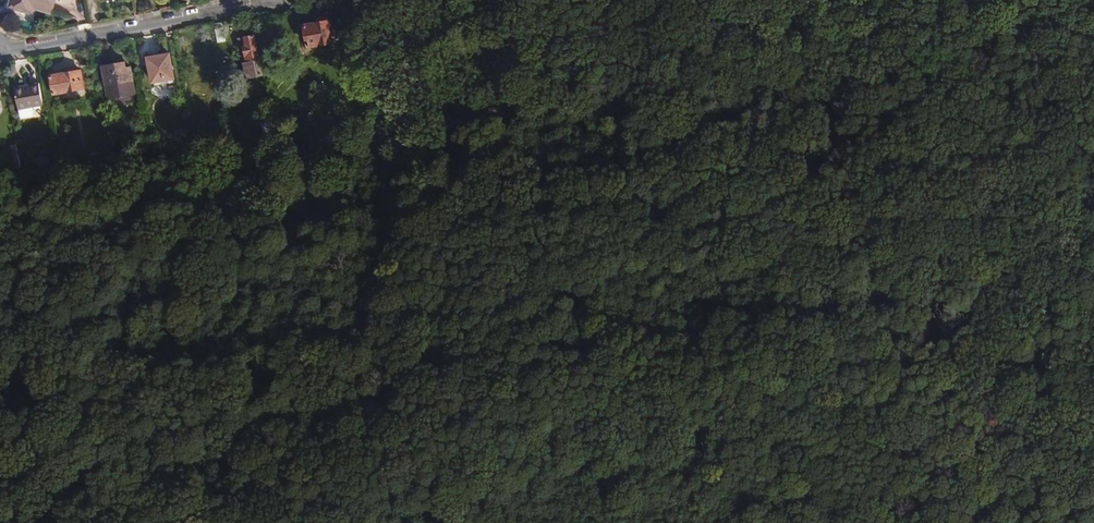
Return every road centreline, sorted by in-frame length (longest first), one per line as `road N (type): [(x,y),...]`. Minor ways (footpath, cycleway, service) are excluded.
road 1 (track): [(679,0),(790,48),(975,156),(1012,196),(1034,271),(1041,364),(1037,441),(996,522)]
road 2 (residential): [(275,0),(12,51)]

